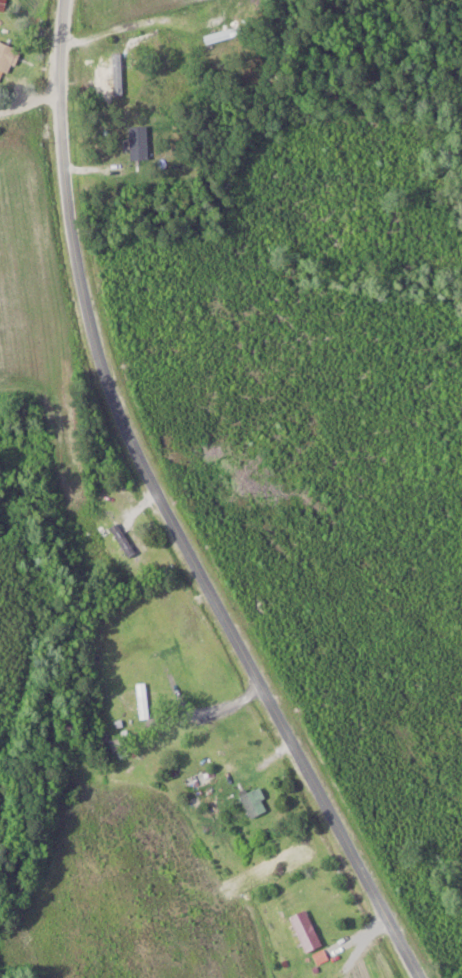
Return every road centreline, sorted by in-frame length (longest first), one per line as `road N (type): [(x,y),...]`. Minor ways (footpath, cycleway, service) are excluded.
road 1 (residential): [(426,977),(142,465),(97,340),(70,201),(62,57),(68,0)]

